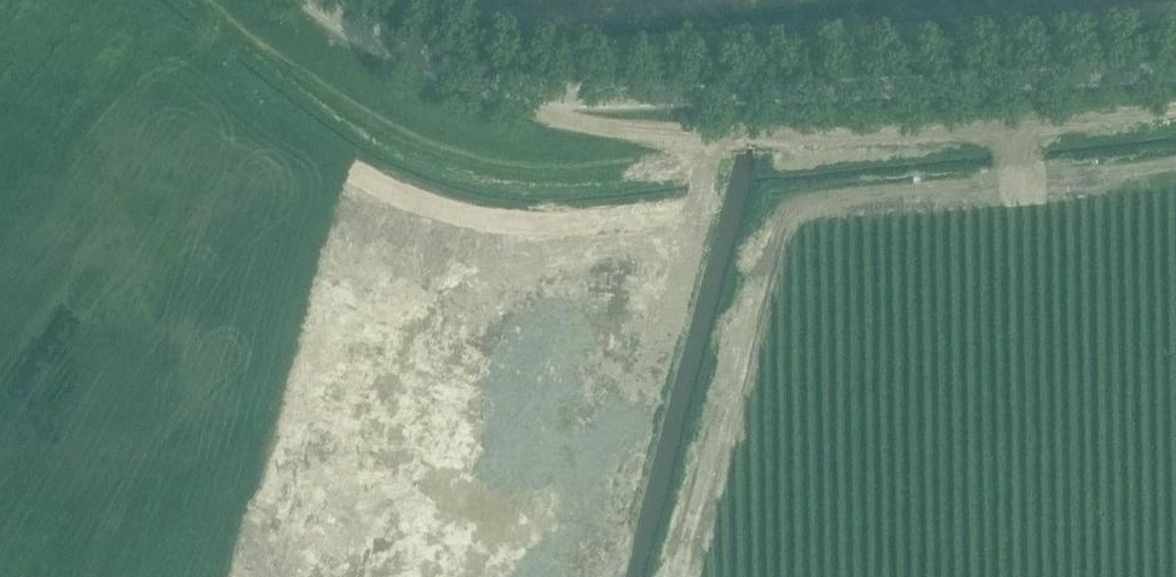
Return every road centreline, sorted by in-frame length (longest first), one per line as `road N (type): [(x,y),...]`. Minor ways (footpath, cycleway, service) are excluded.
road 1 (track): [(1175,116),(997,131),(707,135),(697,148),(655,161),(494,162),(417,140),(338,96),(211,0)]
road 2 (tertiary): [(1175,70),(548,97),(411,58),(312,0)]
road 3 (track): [(1013,129),(1021,183),(806,199),(771,225),(759,263)]
road 4 (track): [(707,135),(569,121),(548,97)]

